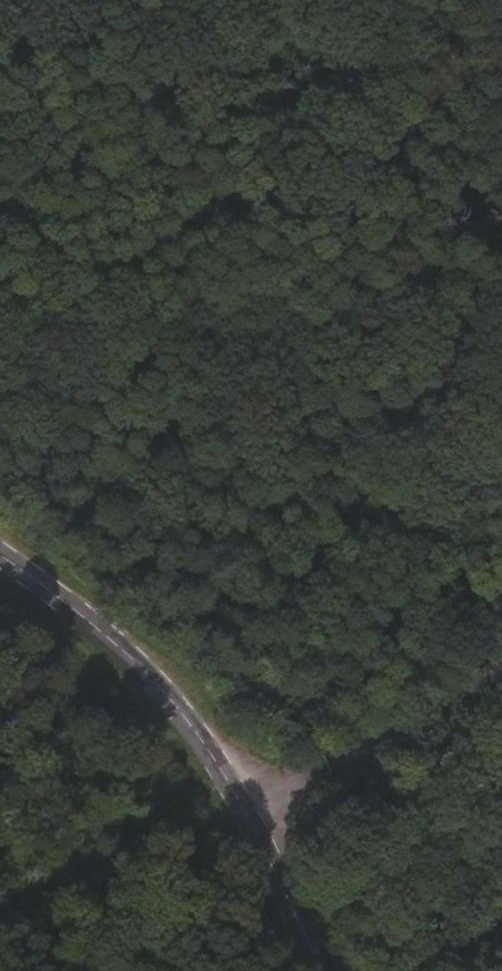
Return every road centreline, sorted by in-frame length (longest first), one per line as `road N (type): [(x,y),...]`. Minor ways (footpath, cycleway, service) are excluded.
road 1 (tertiary): [(324,970),(250,810),(220,764),(79,612),(0,555)]
road 2 (track): [(501,240),(446,204),(351,100),(317,0)]
road 3 (track): [(250,810),(501,689)]

